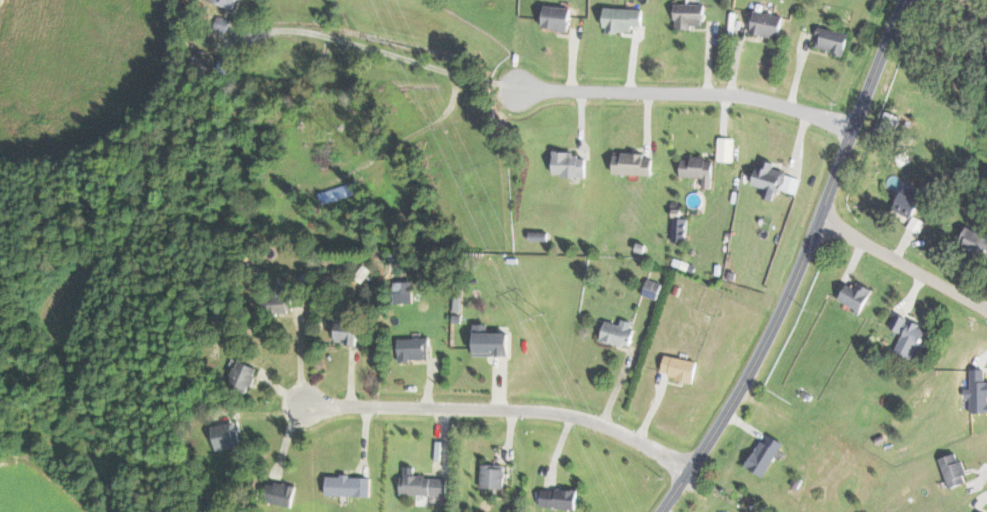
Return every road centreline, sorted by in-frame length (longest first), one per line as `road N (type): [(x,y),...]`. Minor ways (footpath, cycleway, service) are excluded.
road 1 (tertiary): [(662,511),(756,364),(905,0)]
road 2 (residential): [(690,470),(643,443),(568,417),(283,407)]
road 3 (residential): [(847,141),(523,88)]
road 4 (residential): [(819,218),(986,312)]

